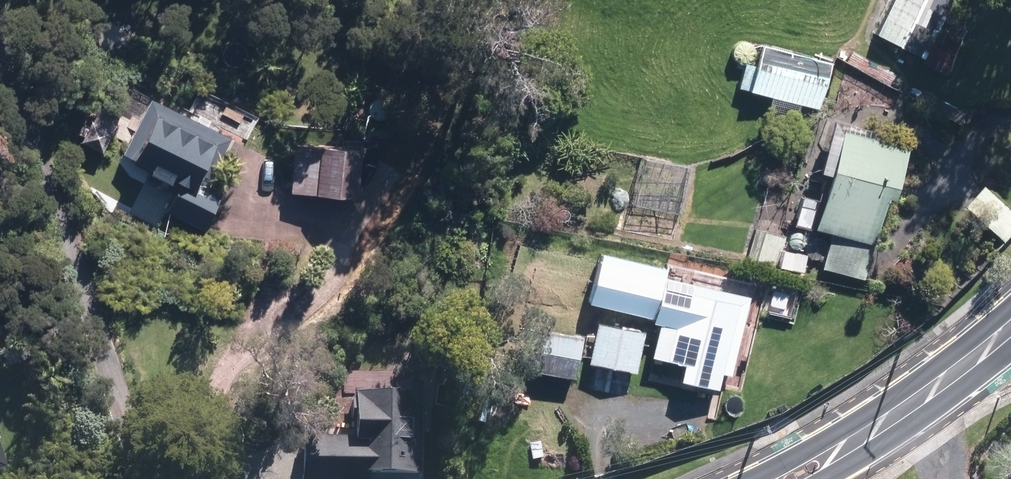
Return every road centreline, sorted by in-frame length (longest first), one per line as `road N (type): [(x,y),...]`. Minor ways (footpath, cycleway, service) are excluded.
road 1 (secondary): [(1010,327),(916,401),(786,478)]

